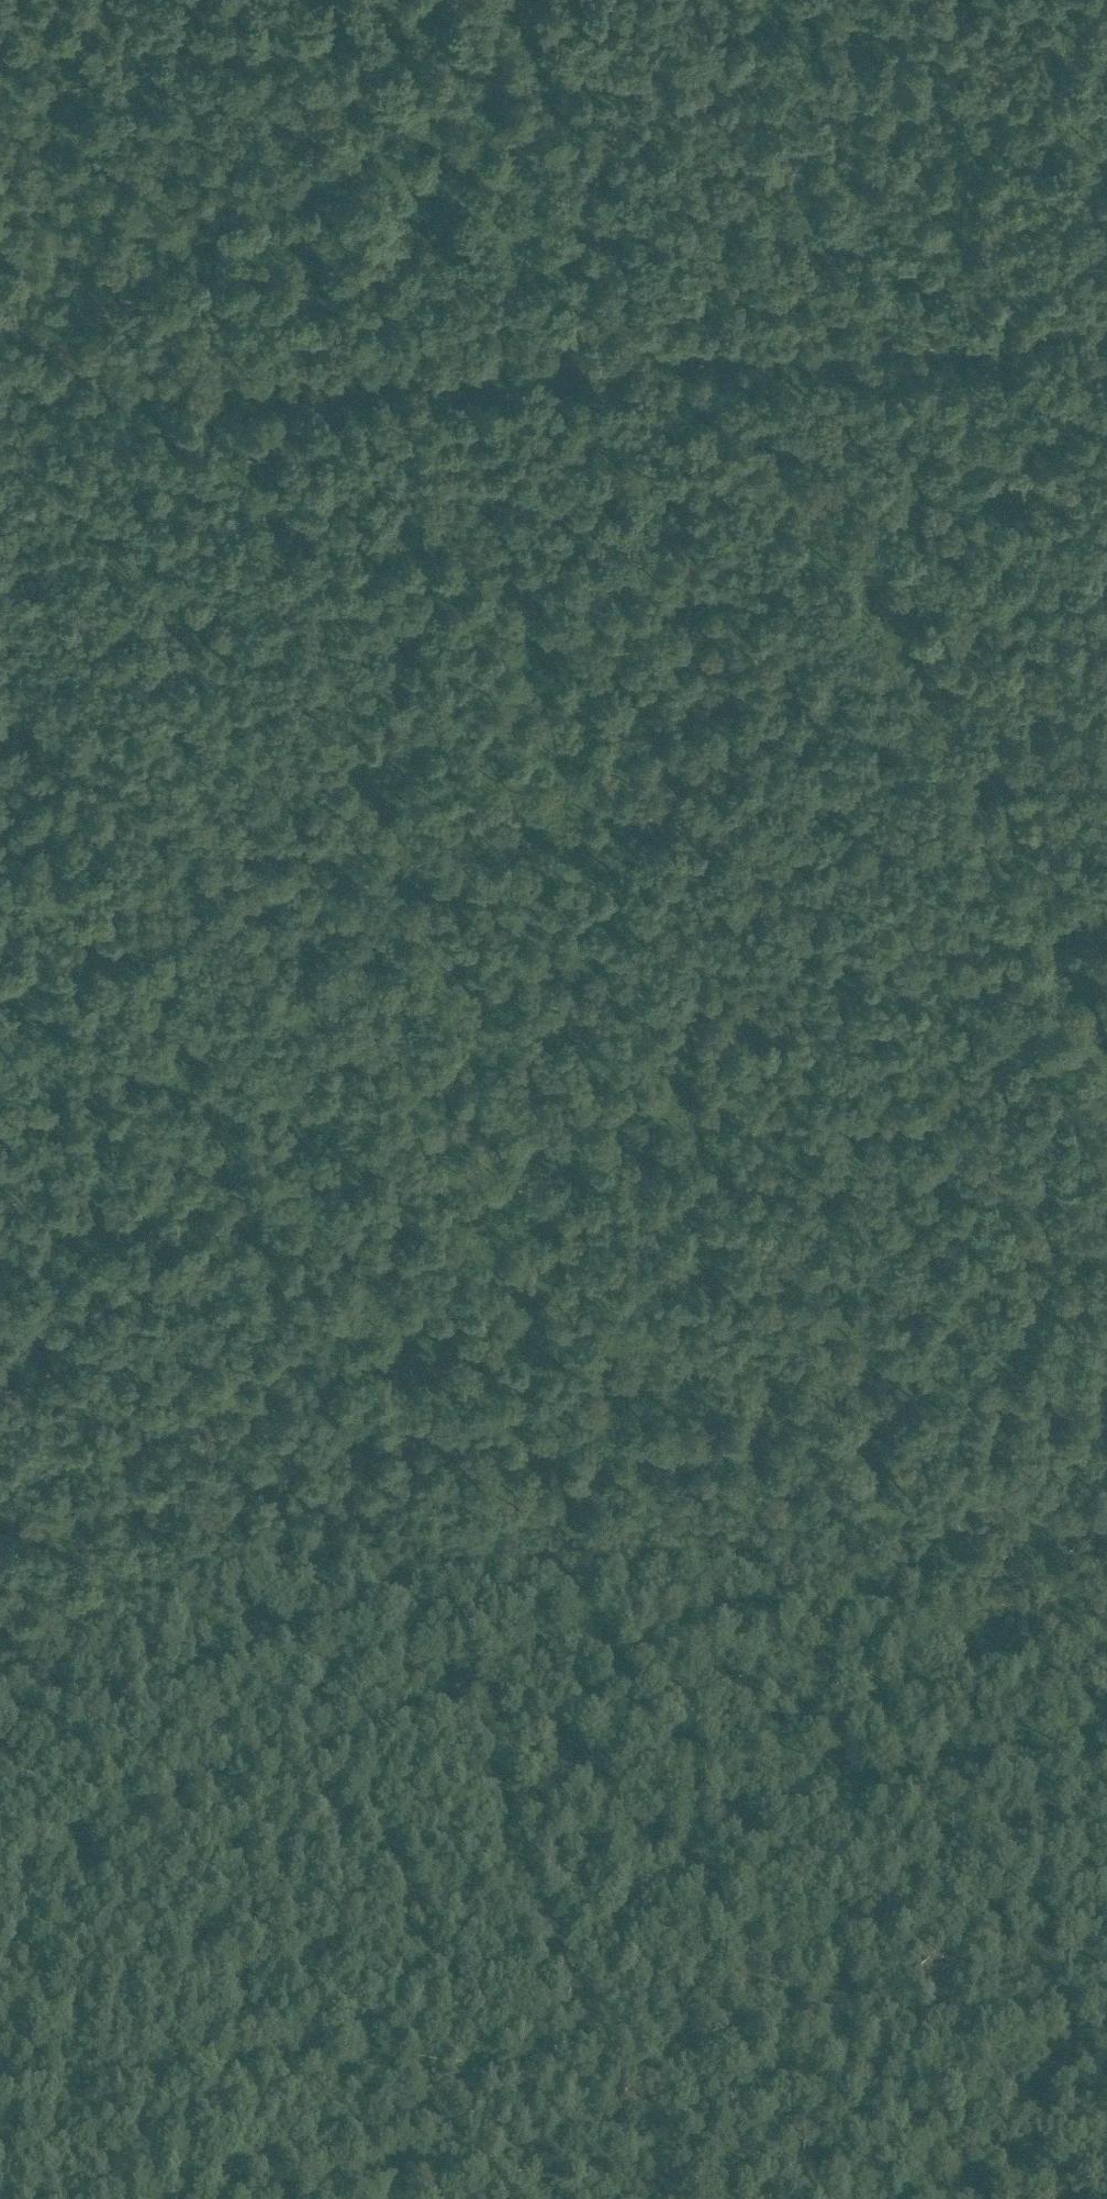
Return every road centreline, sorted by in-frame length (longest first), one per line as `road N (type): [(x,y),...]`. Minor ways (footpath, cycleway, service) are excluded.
road 1 (track): [(0,643),(595,2052),(538,2082),(0,2100)]
road 2 (track): [(0,400),(492,376),(1106,333)]
road 3 (track): [(1106,2026),(595,2052)]

